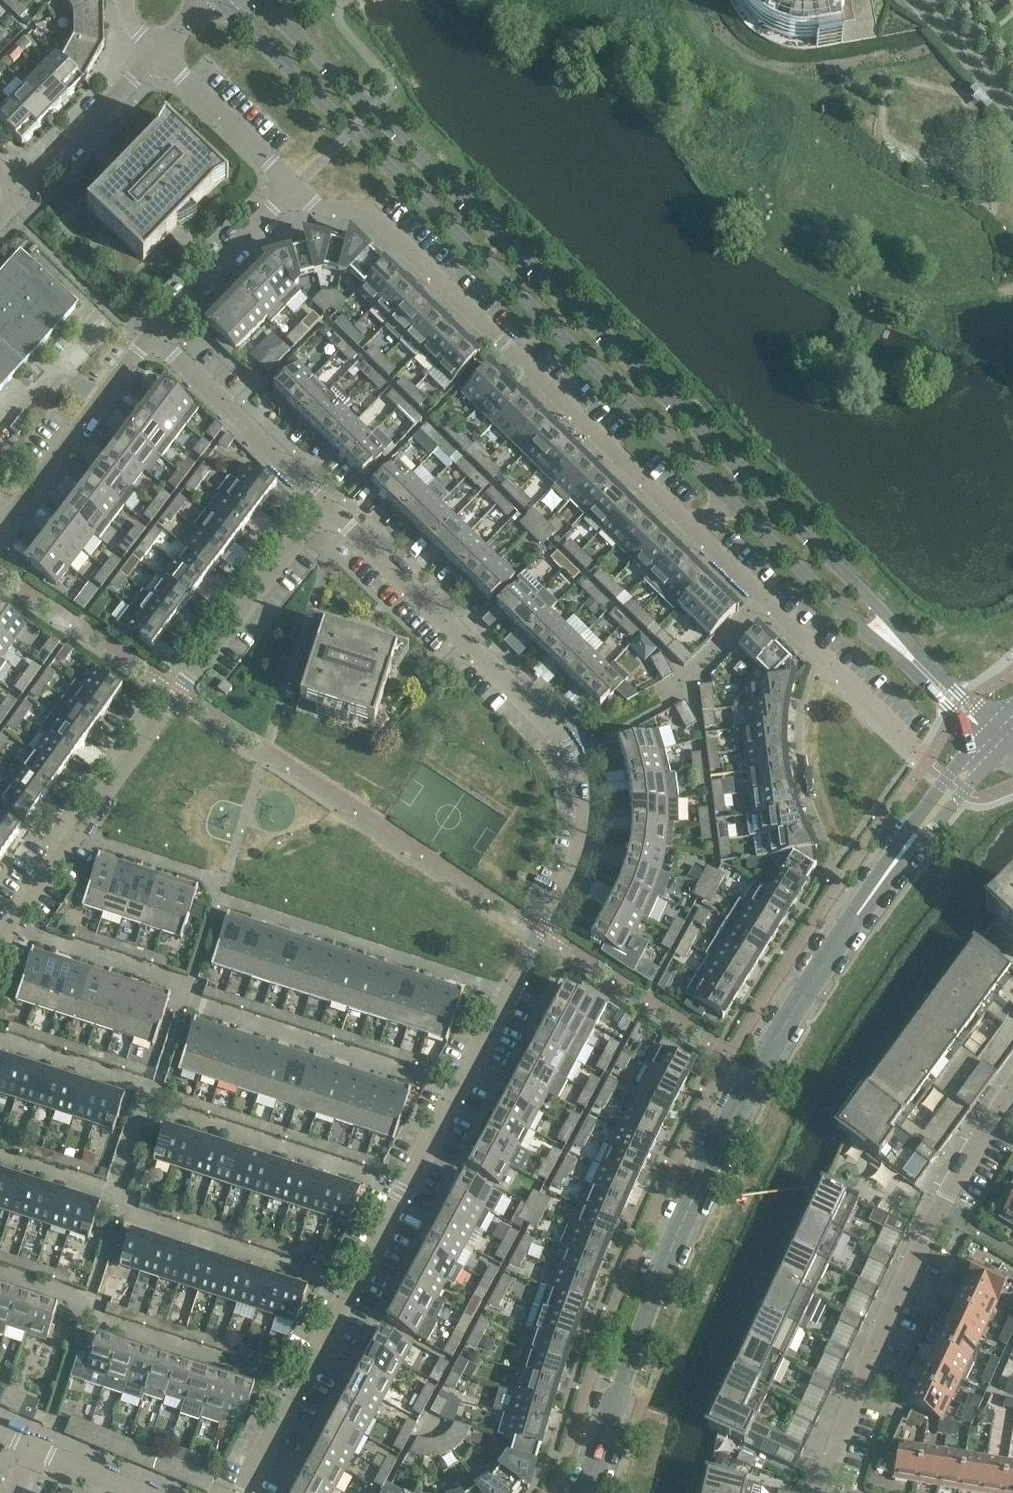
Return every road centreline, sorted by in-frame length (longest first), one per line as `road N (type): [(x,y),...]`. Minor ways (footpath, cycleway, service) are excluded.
road 1 (residential): [(246,1492),(572,874),(587,827),(580,772),(567,746),(315,513)]
road 2 (tertiary): [(219,0),(782,553),(877,642),(952,698)]
road 3 (tertiary): [(952,698),(896,628),(265,0)]
road 4 (residential): [(581,1492),(653,1297),(758,1066),(919,829),(993,740)]
road 5 (residential): [(818,654),(371,221),(322,212),(290,188)]
road 6 (residential): [(0,940),(315,513)]
road 7 (residential): [(1012,1098),(937,1205),(822,1492)]
road 8 (residential): [(0,536),(151,352)]
road 9 (residential): [(315,513),(151,352)]
road 10 (residential): [(6,208),(160,56)]
road 11 (residential): [(151,352),(290,188)]
road 12 (residential): [(290,188),(160,56)]

